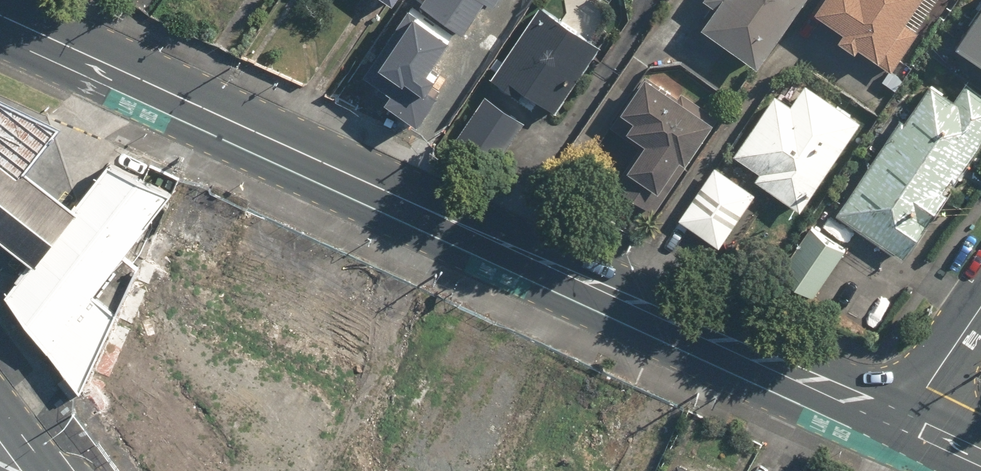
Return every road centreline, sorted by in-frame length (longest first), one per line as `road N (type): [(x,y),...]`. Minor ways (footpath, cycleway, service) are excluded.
road 1 (secondary): [(0,15),(897,421)]
road 2 (residential): [(980,298),(897,421)]

